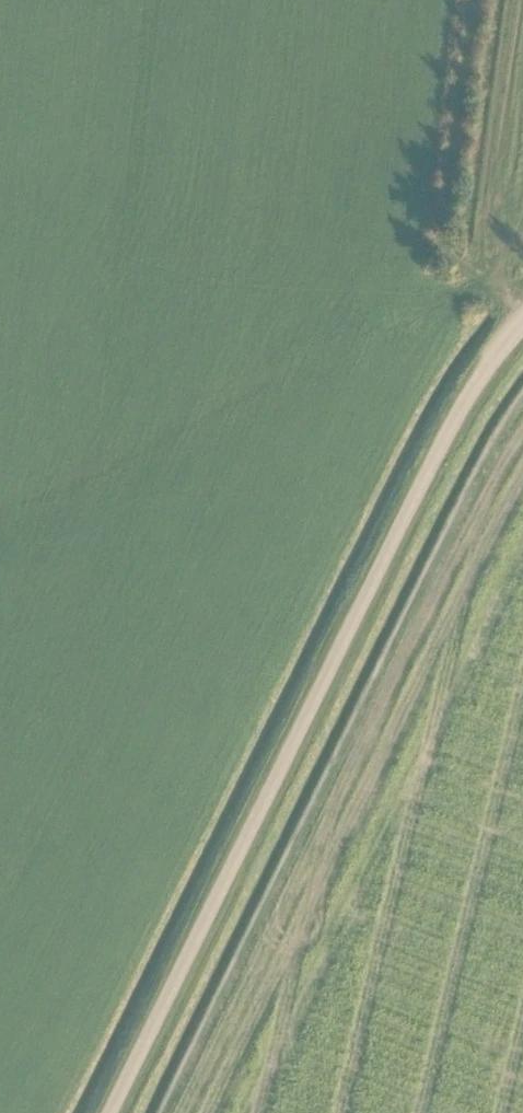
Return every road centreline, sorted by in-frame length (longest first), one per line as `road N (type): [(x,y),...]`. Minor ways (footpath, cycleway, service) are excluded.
road 1 (unclassified): [(522,325),(490,364),(110,1112)]
road 2 (track): [(522,314),(459,256),(448,220),(475,0)]

